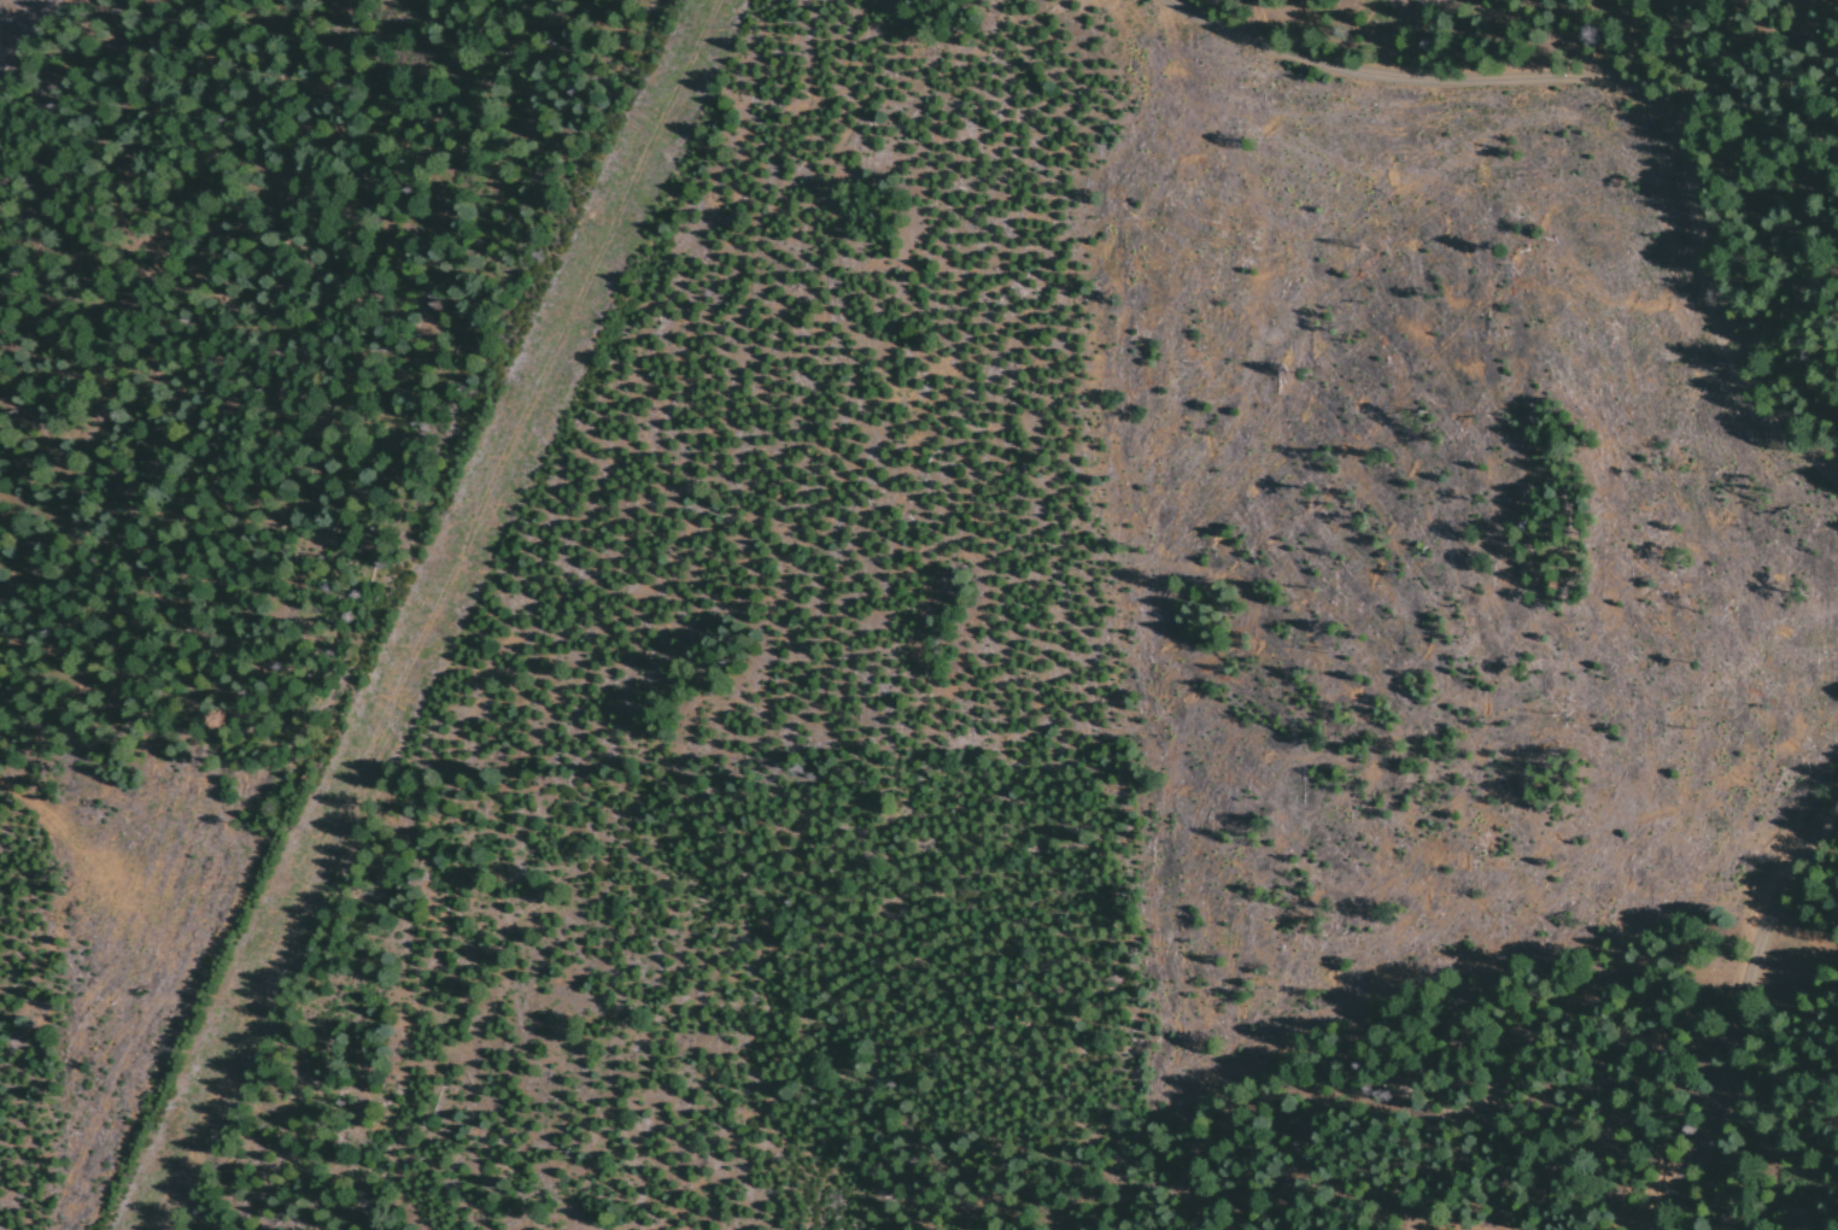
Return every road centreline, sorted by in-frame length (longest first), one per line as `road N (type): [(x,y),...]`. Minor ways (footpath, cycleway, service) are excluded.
road 1 (track): [(144,1229),(468,545),(712,0)]
road 2 (track): [(1837,484),(1779,447),(1722,387),(1697,311),(1667,133),(1639,96),(1558,75),(1358,75),(1159,0)]
road 3 (track): [(1658,1229),(1667,1201),(1732,1111),(1767,927),(1805,842),(1837,799)]

